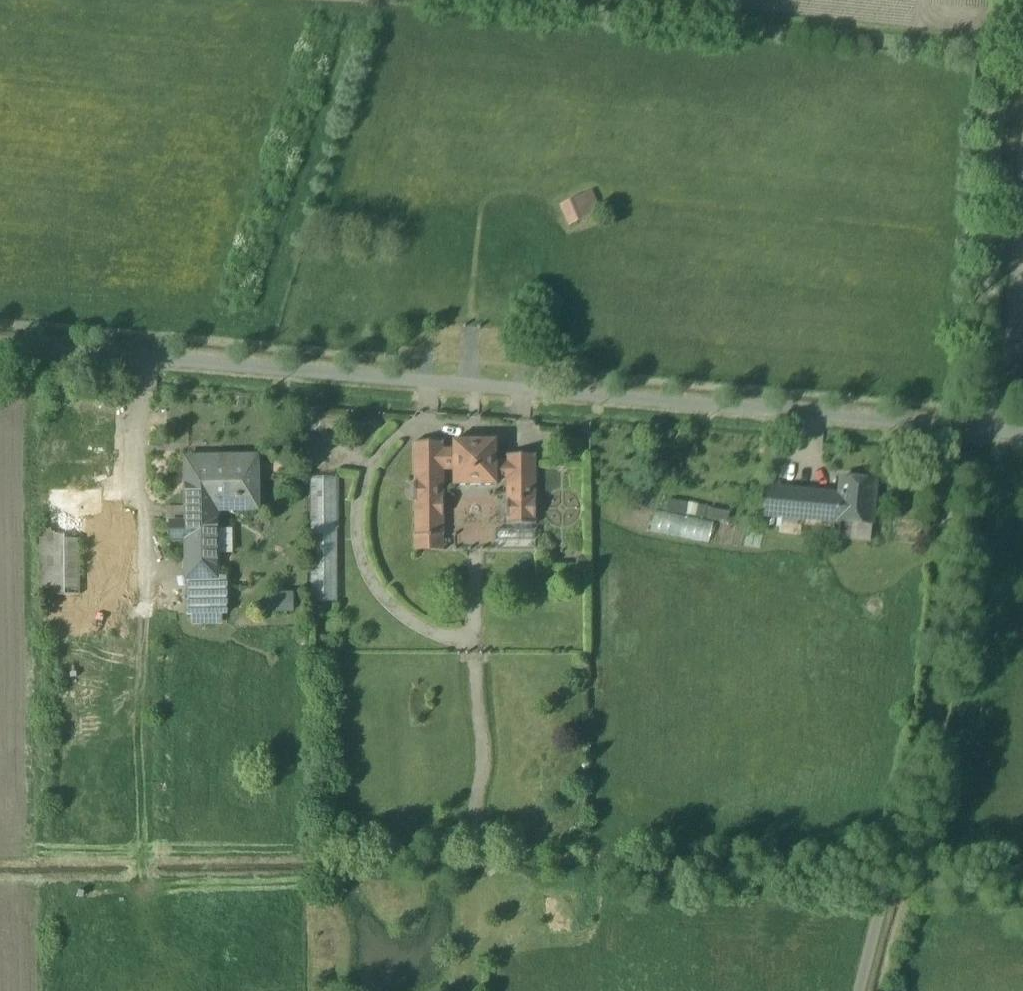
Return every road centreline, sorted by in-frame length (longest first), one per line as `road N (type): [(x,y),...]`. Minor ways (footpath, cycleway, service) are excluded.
road 1 (unclassified): [(0,346),(949,426)]
road 2 (unclassified): [(858,990),(935,671),(949,426)]
road 3 (track): [(1000,45),(556,0)]
road 4 (unclassified): [(981,429),(1002,0)]

